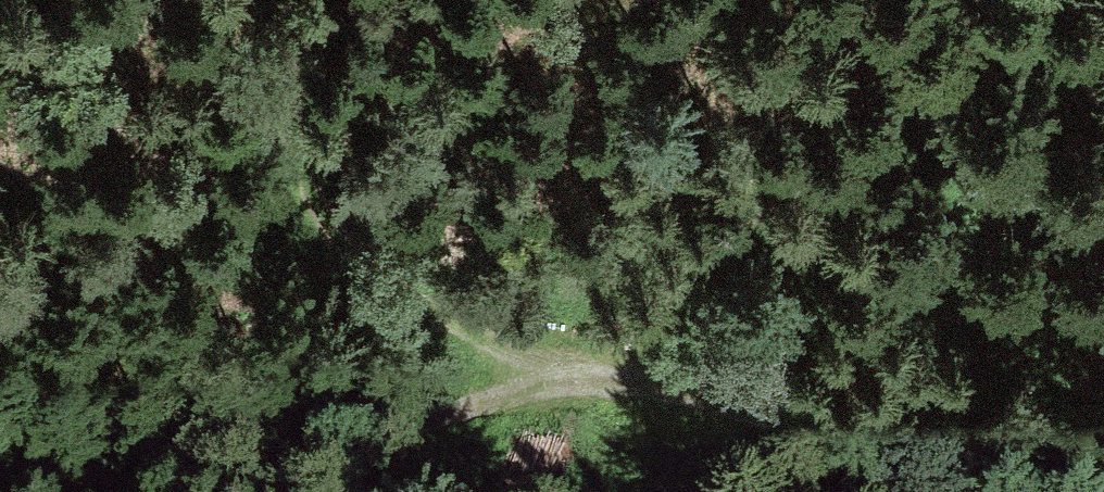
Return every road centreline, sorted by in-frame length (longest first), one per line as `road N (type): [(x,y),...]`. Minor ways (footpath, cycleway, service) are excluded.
road 1 (track): [(1023,491),(712,406),(554,381),(493,405),(61,491)]
road 2 (track): [(554,381),(372,274),(296,181),(278,0)]
road 3 (track): [(1016,0),(1103,85)]

